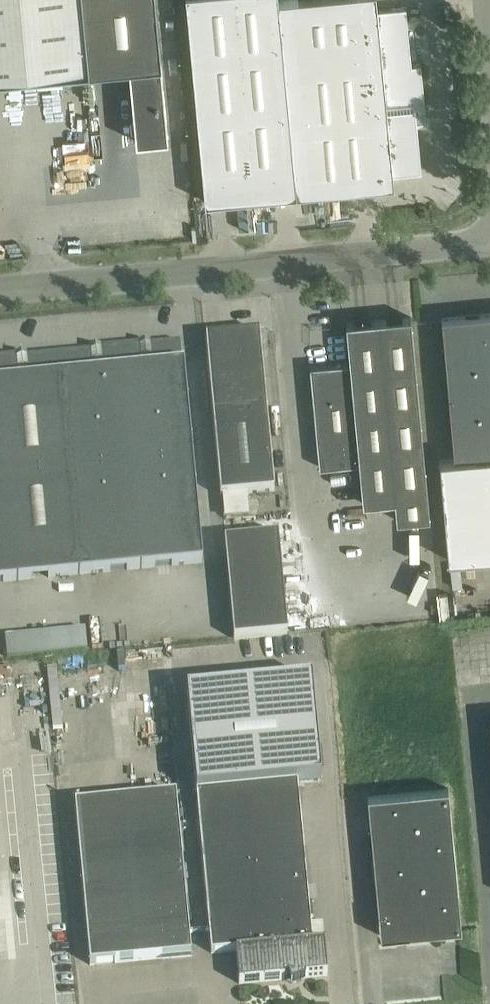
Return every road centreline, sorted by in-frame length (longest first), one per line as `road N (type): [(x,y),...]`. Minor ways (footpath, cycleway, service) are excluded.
road 1 (unclassified): [(0,289),(467,245),(489,232)]

